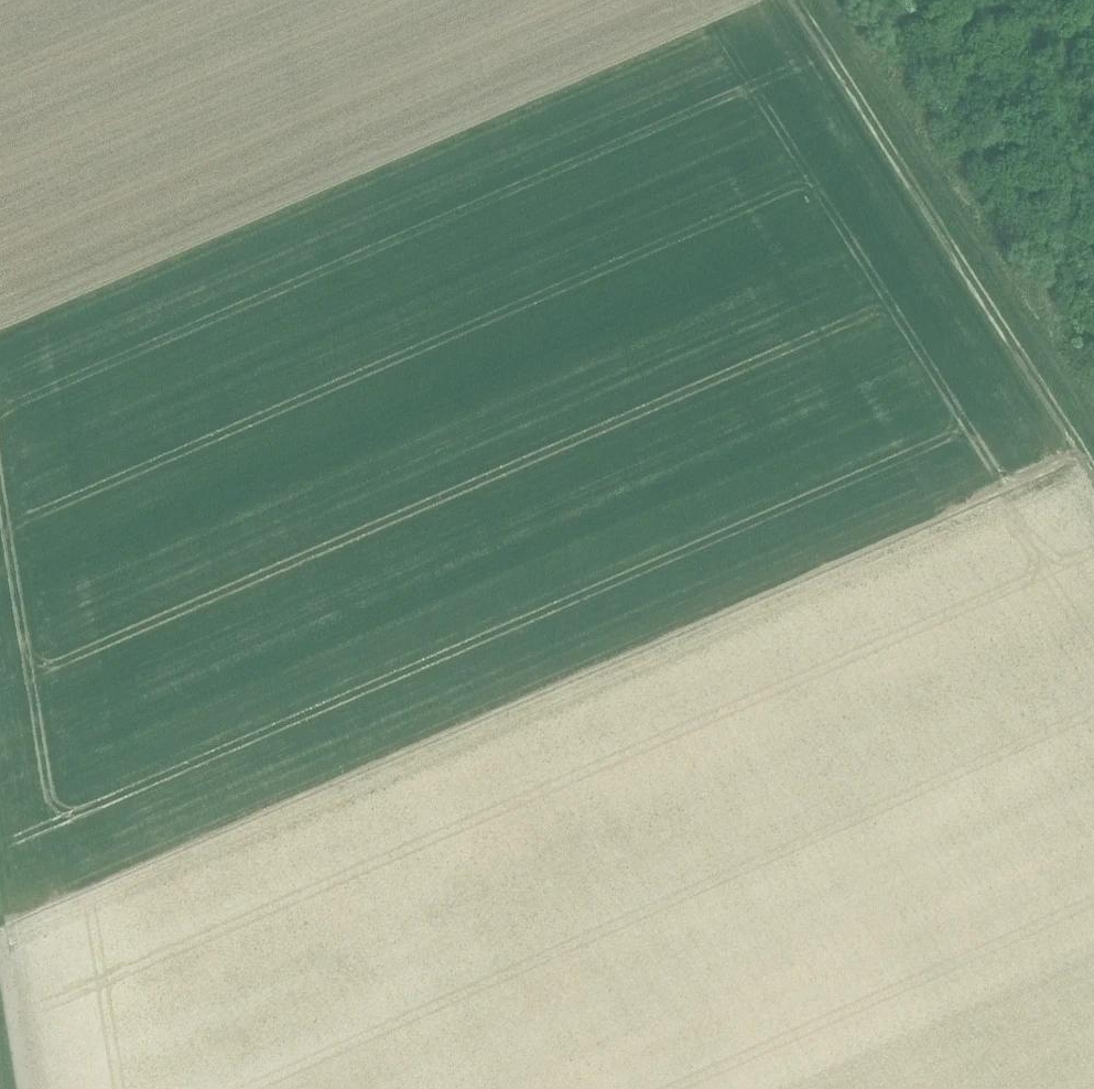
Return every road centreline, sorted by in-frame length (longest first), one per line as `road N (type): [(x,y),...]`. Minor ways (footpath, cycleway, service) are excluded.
road 1 (track): [(1093,463),(799,0)]

